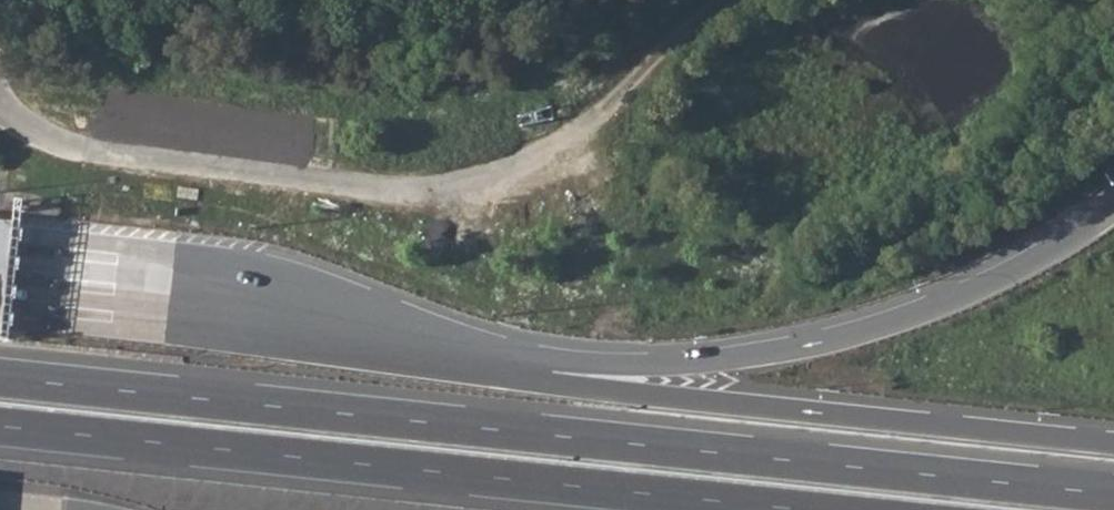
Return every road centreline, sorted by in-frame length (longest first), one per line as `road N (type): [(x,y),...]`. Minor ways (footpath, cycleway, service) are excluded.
road 1 (motorway): [(1113,494),(0,378)]
road 2 (motorway): [(0,426),(804,509)]
road 3 (motorway): [(1113,204),(927,309),(773,349),(503,373)]
road 4 (motorway): [(1113,443),(503,373)]
road 5 (motorway): [(503,373),(111,296),(0,287)]

